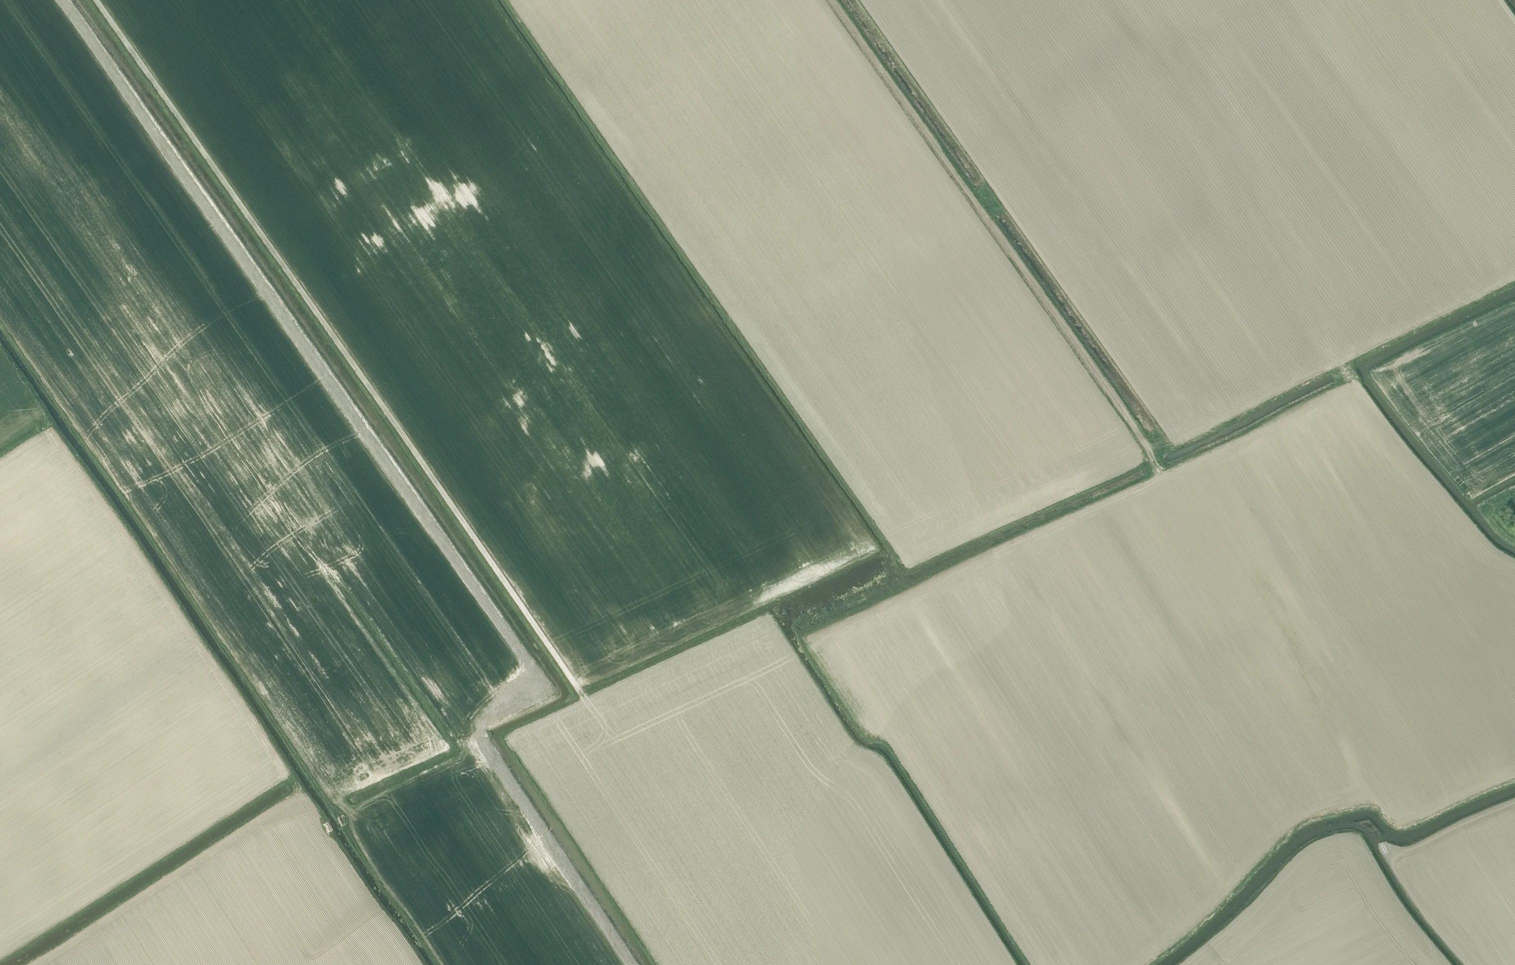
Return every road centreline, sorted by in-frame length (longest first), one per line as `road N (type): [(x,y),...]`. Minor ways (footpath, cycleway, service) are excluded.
road 1 (track): [(96,0),(579,689)]

